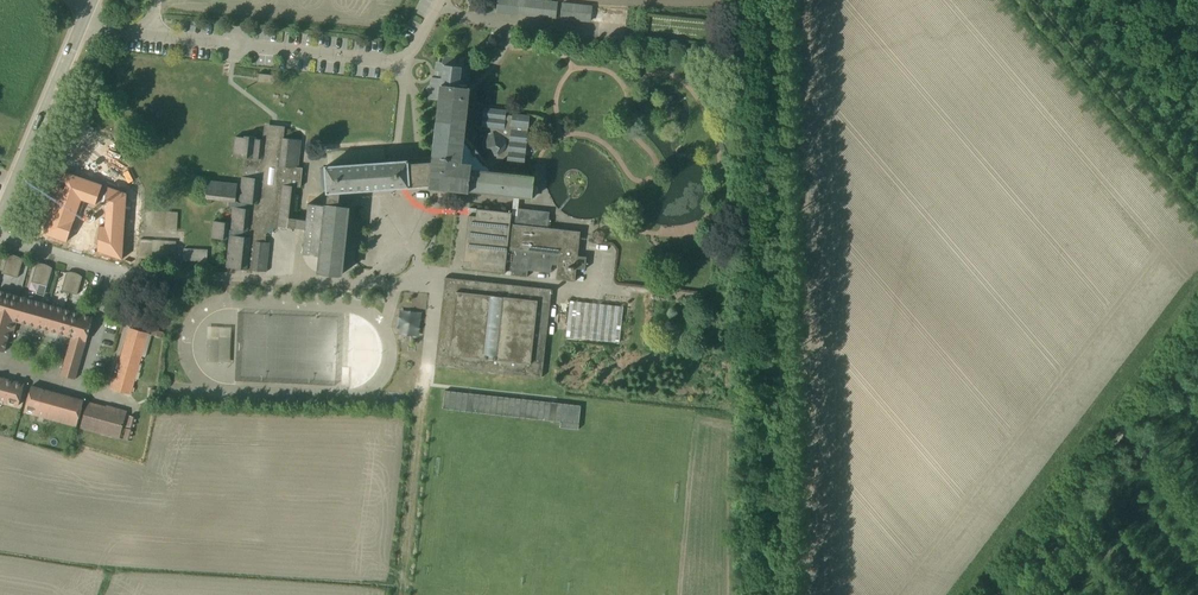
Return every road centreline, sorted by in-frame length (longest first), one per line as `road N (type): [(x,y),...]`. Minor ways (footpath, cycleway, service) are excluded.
road 1 (track): [(771,0),(756,594)]
road 2 (residential): [(0,239),(113,272),(426,281)]
road 3 (residential): [(441,0),(415,47),(388,62),(151,38),(110,30),(85,15)]
road 4 (track): [(401,594),(426,281)]
road 5 (tertiary): [(0,220),(85,15)]

